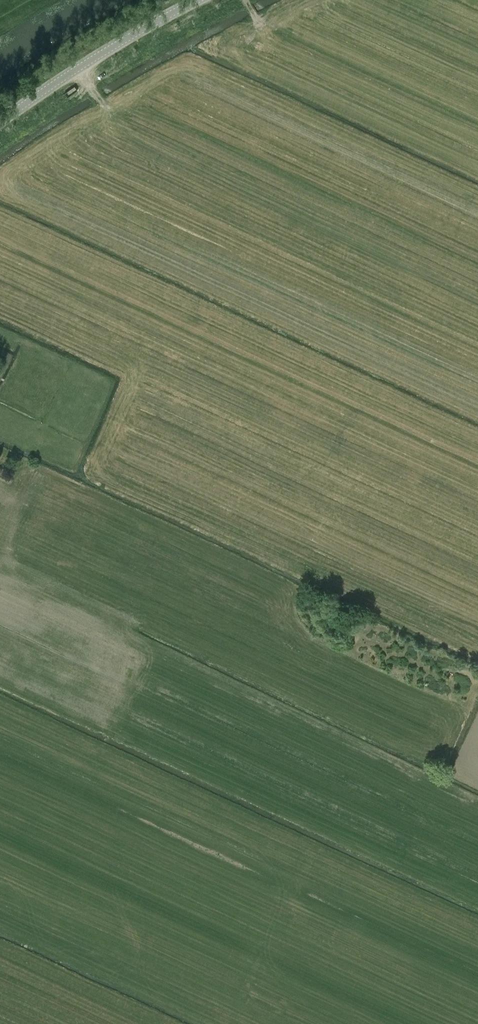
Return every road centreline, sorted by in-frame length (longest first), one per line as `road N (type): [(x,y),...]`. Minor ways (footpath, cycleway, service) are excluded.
road 1 (unclassified): [(0,126),(194,0)]

